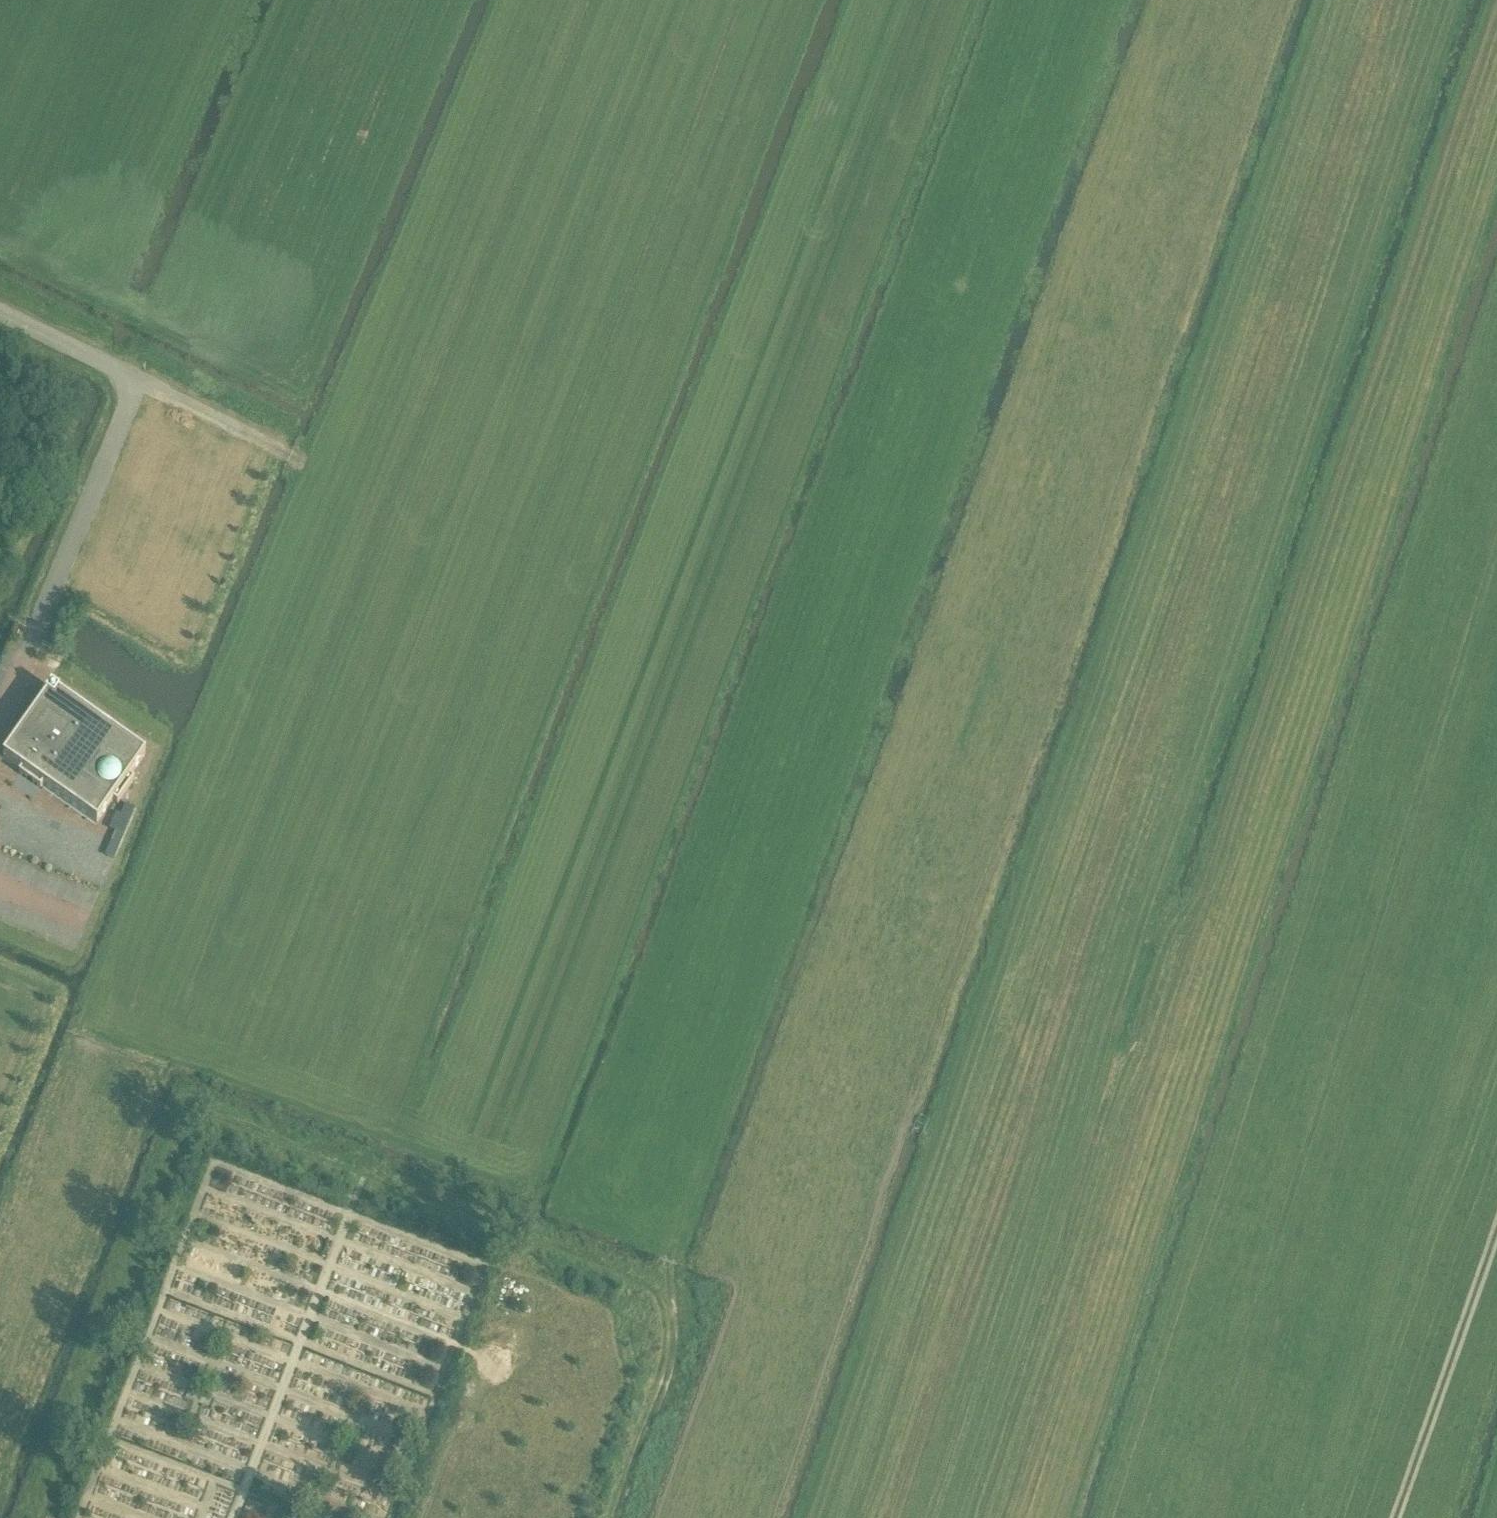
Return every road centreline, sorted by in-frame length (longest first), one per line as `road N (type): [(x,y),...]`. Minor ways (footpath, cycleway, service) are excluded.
road 1 (unclassified): [(284,454),(0,313)]
road 2 (track): [(1395,1517),(1496,1219)]

